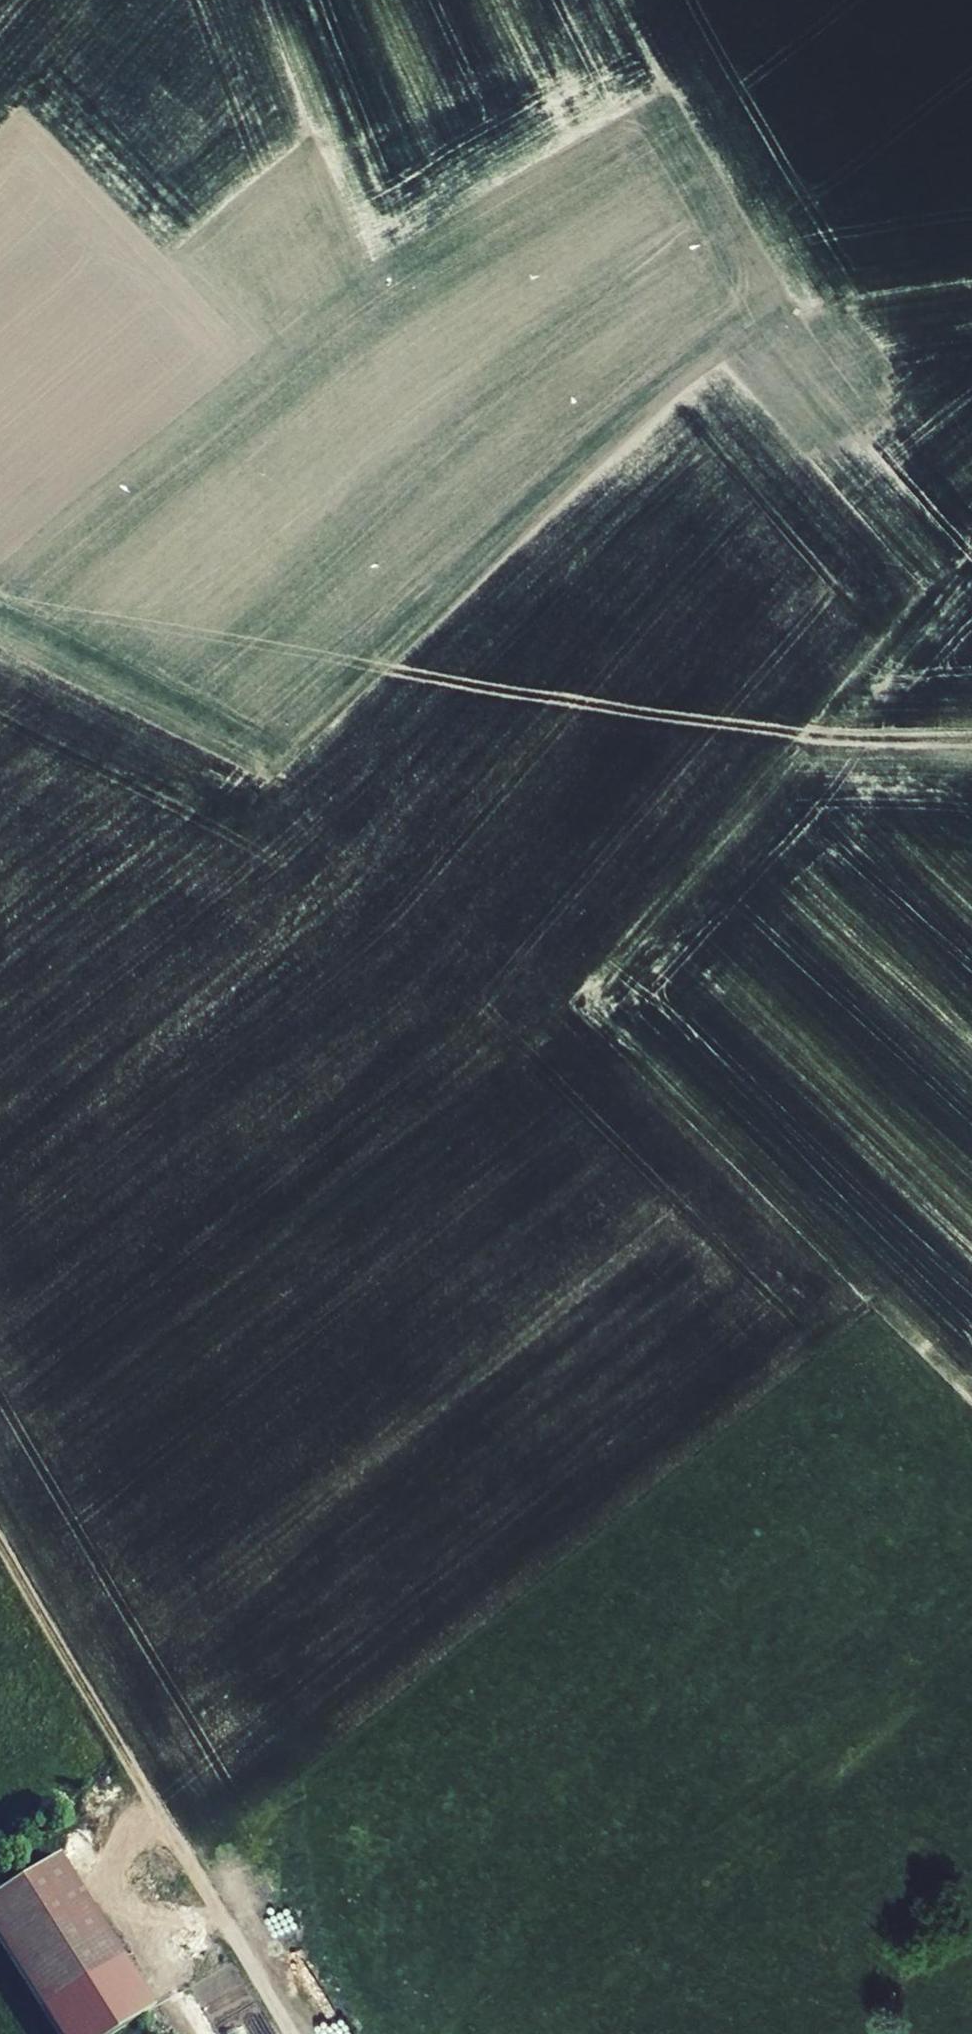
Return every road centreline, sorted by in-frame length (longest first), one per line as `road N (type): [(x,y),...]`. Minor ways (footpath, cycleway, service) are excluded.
road 1 (track): [(0,591),(403,684),(804,750),(971,746)]
road 2 (track): [(0,1531),(291,2033)]

